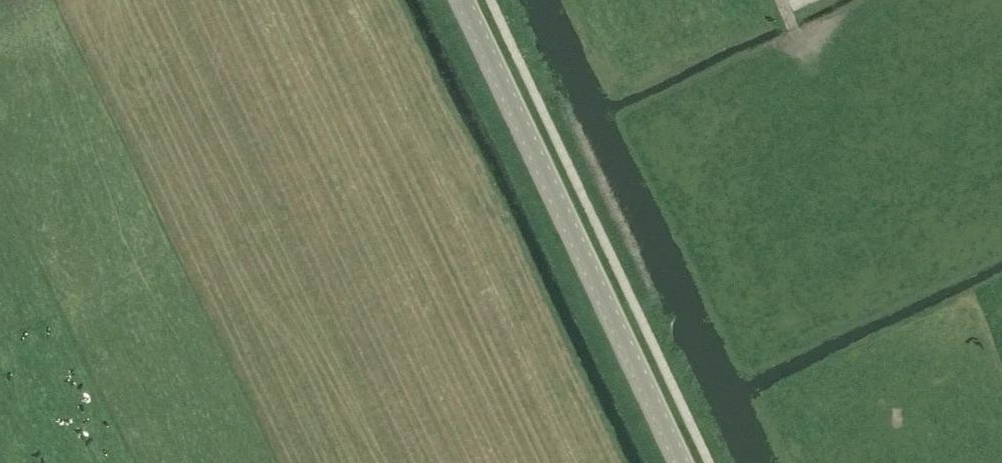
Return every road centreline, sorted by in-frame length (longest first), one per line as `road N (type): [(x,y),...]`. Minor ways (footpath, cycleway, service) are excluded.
road 1 (tertiary): [(680,462),(462,0)]

